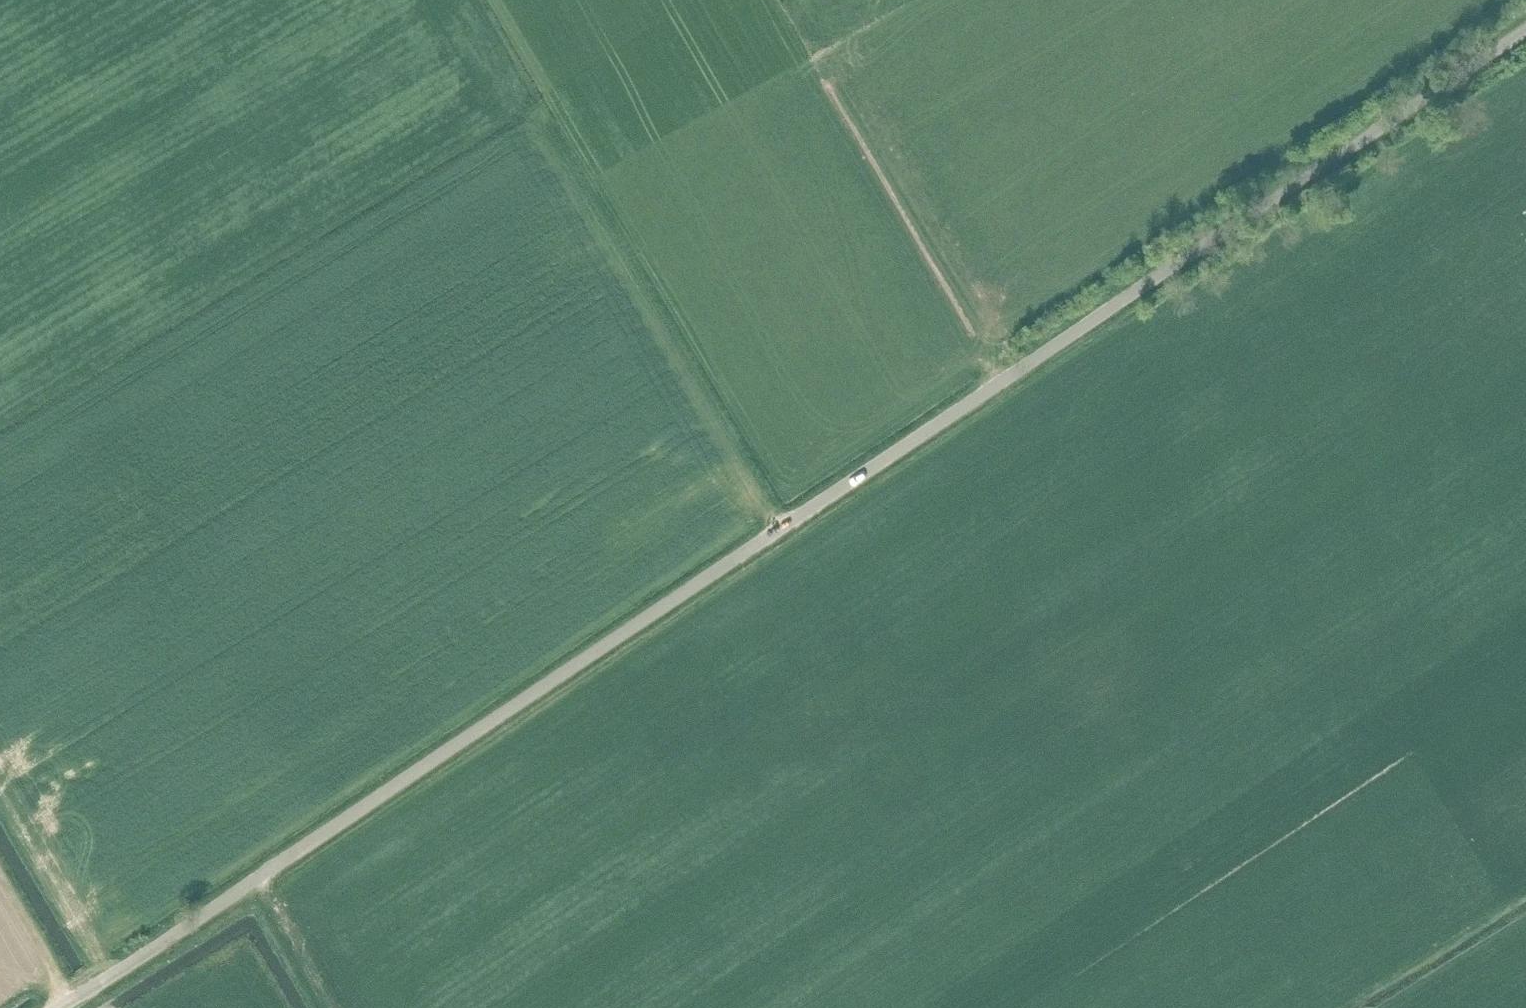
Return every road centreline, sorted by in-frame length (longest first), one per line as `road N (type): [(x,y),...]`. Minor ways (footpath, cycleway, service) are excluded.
road 1 (unclassified): [(62,1007),(1525,30)]
road 2 (track): [(328,1007),(260,877)]
road 3 (track): [(0,874),(75,1000)]

